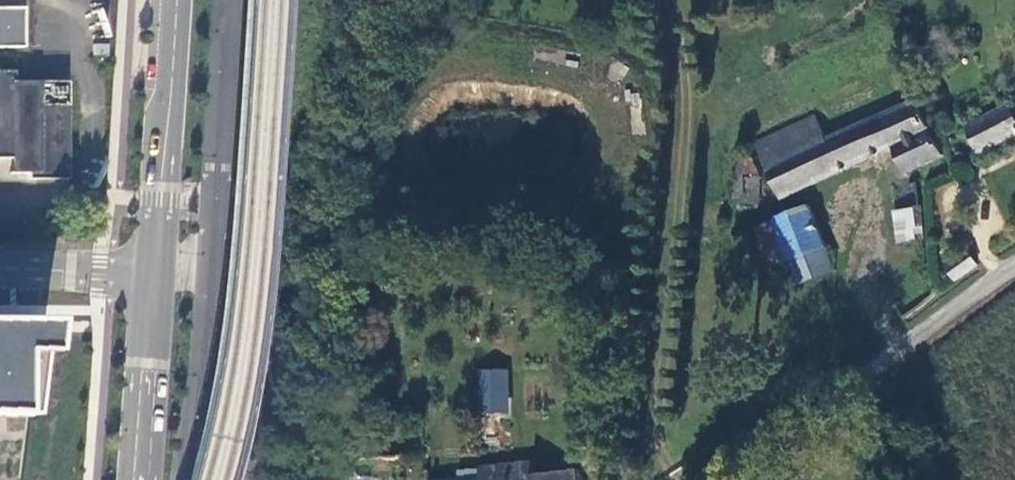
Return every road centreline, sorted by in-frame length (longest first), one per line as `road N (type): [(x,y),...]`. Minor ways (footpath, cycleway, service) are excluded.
road 1 (unclassified): [(1014,267),(712,479)]
road 2 (primary): [(175,0),(151,270)]
road 3 (primary): [(151,270),(135,479)]
road 4 (unclassified): [(0,265),(151,270)]

